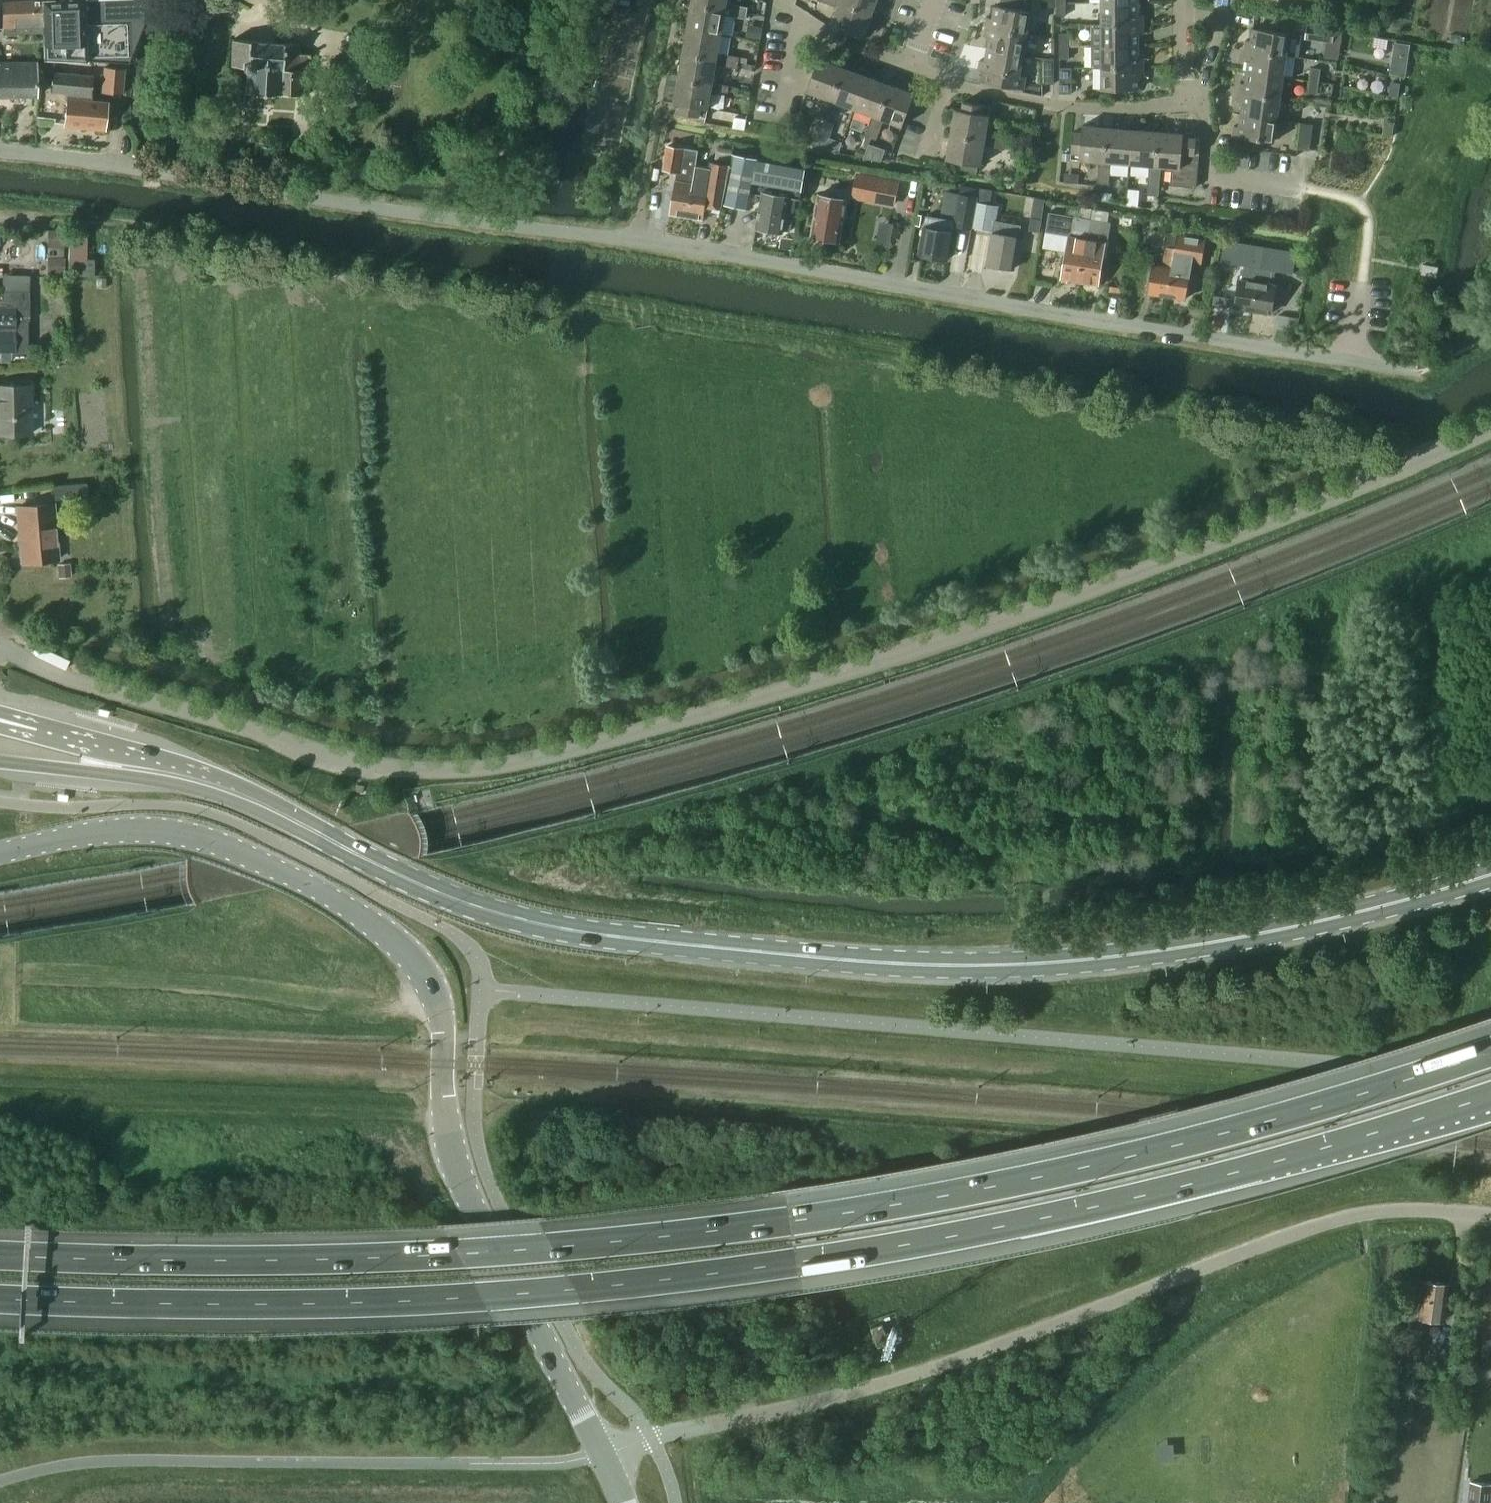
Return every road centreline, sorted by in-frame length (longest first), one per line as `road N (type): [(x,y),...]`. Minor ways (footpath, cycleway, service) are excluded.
road 1 (unclassified): [(0,643),(54,676),(309,749),(414,768),(497,765),(837,675),(1061,600),(1490,429)]
road 2 (motorway): [(1490,1049),(1088,1164),(792,1218),(551,1245),(326,1258),(0,1254)]
road 3 (motorway): [(0,1298),(337,1302),(574,1287),(799,1260),(1100,1203),(1358,1137),(1490,1093)]
road 4 (residential): [(1411,371),(635,240),(0,153)]
road 5 (primary): [(130,767),(287,813),(447,894),(530,919),(839,957),(970,964),(1113,954),(1306,922),(1490,871)]
road 6 (tertiary): [(603,1456),(454,1165),(440,1004),(400,942),(299,878),(232,847),(162,830),(94,832),(0,854)]
road 7 (unclassified): [(1490,1215),(1384,1209),(1342,1219),(902,1378),(603,1456)]
road 8 (residential): [(1204,106),(1058,105),(907,68)]
road 9 (residential): [(907,68),(846,44),(778,0)]
road 10 (primary): [(0,764),(82,772),(130,767)]

